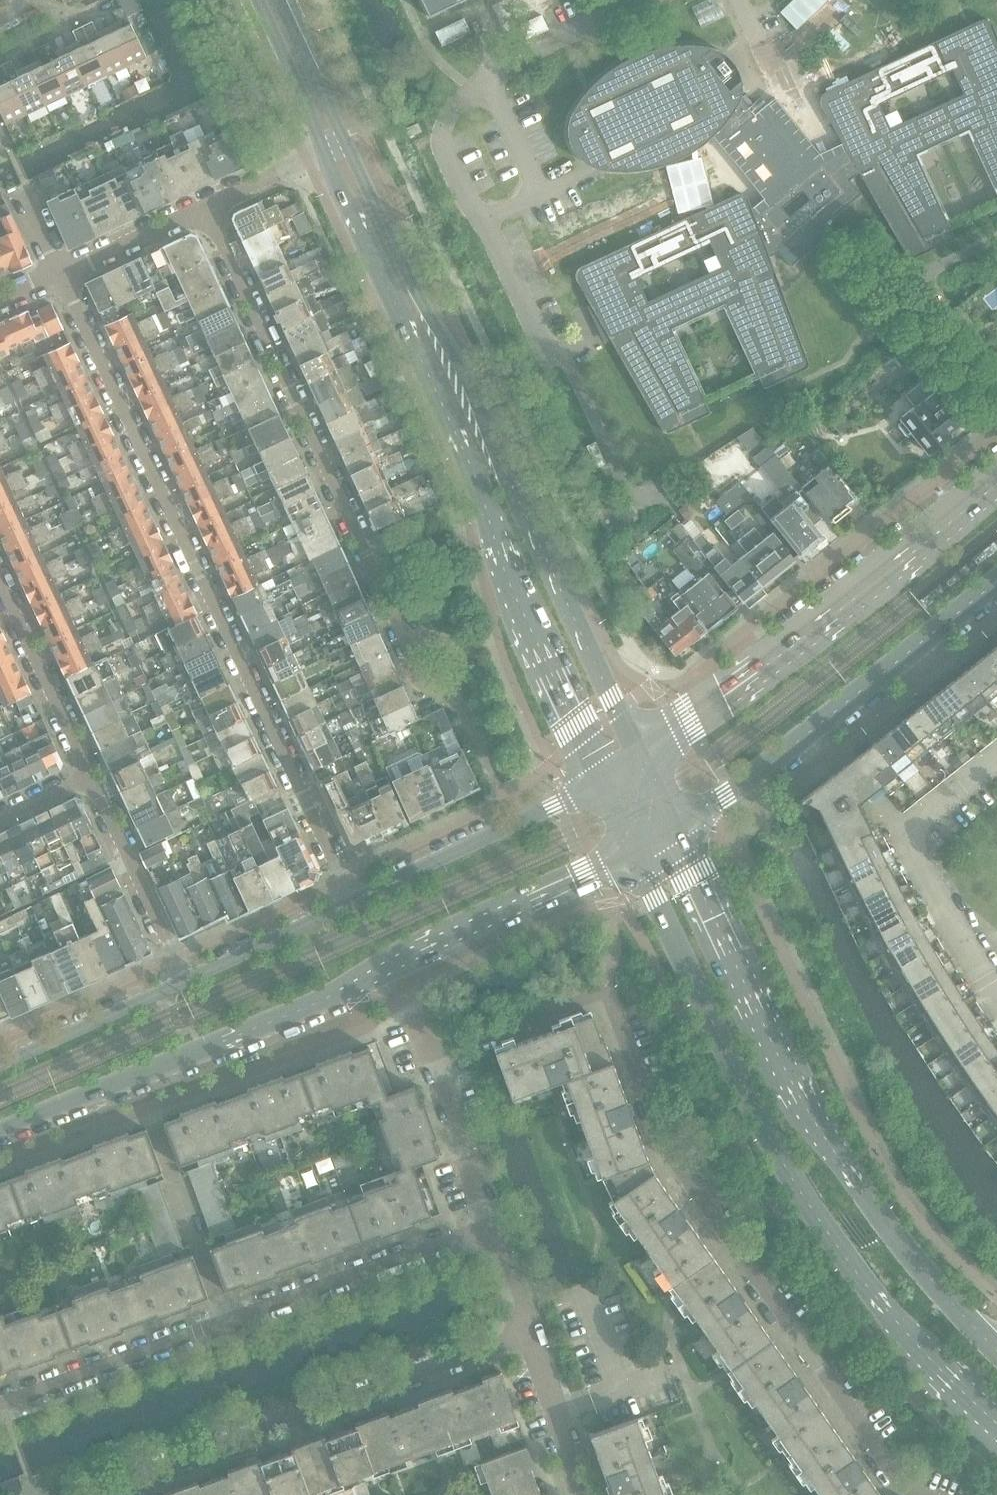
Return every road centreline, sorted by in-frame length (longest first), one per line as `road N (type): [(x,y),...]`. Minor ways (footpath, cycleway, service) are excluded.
road 1 (residential): [(919,1494),(903,1487),(664,1145),(608,990),(431,1056)]
road 2 (tertiary): [(0,1134),(338,992),(635,851)]
road 3 (residential): [(60,274),(358,902)]
road 4 (tertiary): [(326,149),(601,777)]
road 5 (secondary): [(635,851),(766,1138),(814,1213),(934,1361),(996,1422)]
road 6 (tertiary): [(640,752),(343,140)]
road 7 (secondary): [(996,1349),(911,1255),(811,1114),(675,828)]
road 8 (residential): [(494,1225),(0,1403)]
road 9 (residential): [(207,209),(401,621),(442,665)]
road 10 (residential): [(88,1494),(528,1332)]
road 11 (secondary): [(996,476),(724,695),(640,752)]
road 12 (secondary): [(675,828),(728,795),(996,571)]
road 13 (residential): [(996,990),(911,839),(912,828),(996,759)]
road 14 (tertiary): [(601,777),(358,902)]
road 15 (residential): [(188,980),(90,777)]
road 16 (residential): [(90,777),(0,579)]
road 17 (tertiary): [(188,980),(0,1065)]
road 18 (tertiary): [(358,902),(188,980)]
road 19 (residential): [(494,1225),(431,1056)]
road 20 (residential): [(586,1494),(528,1332)]
road 21 (tertiary): [(256,0),(326,149)]
road 22 (residential): [(60,274),(207,209)]
road 23 (tertiary): [(343,140),(278,0)]
road 24 (residential): [(207,209),(326,149)]

